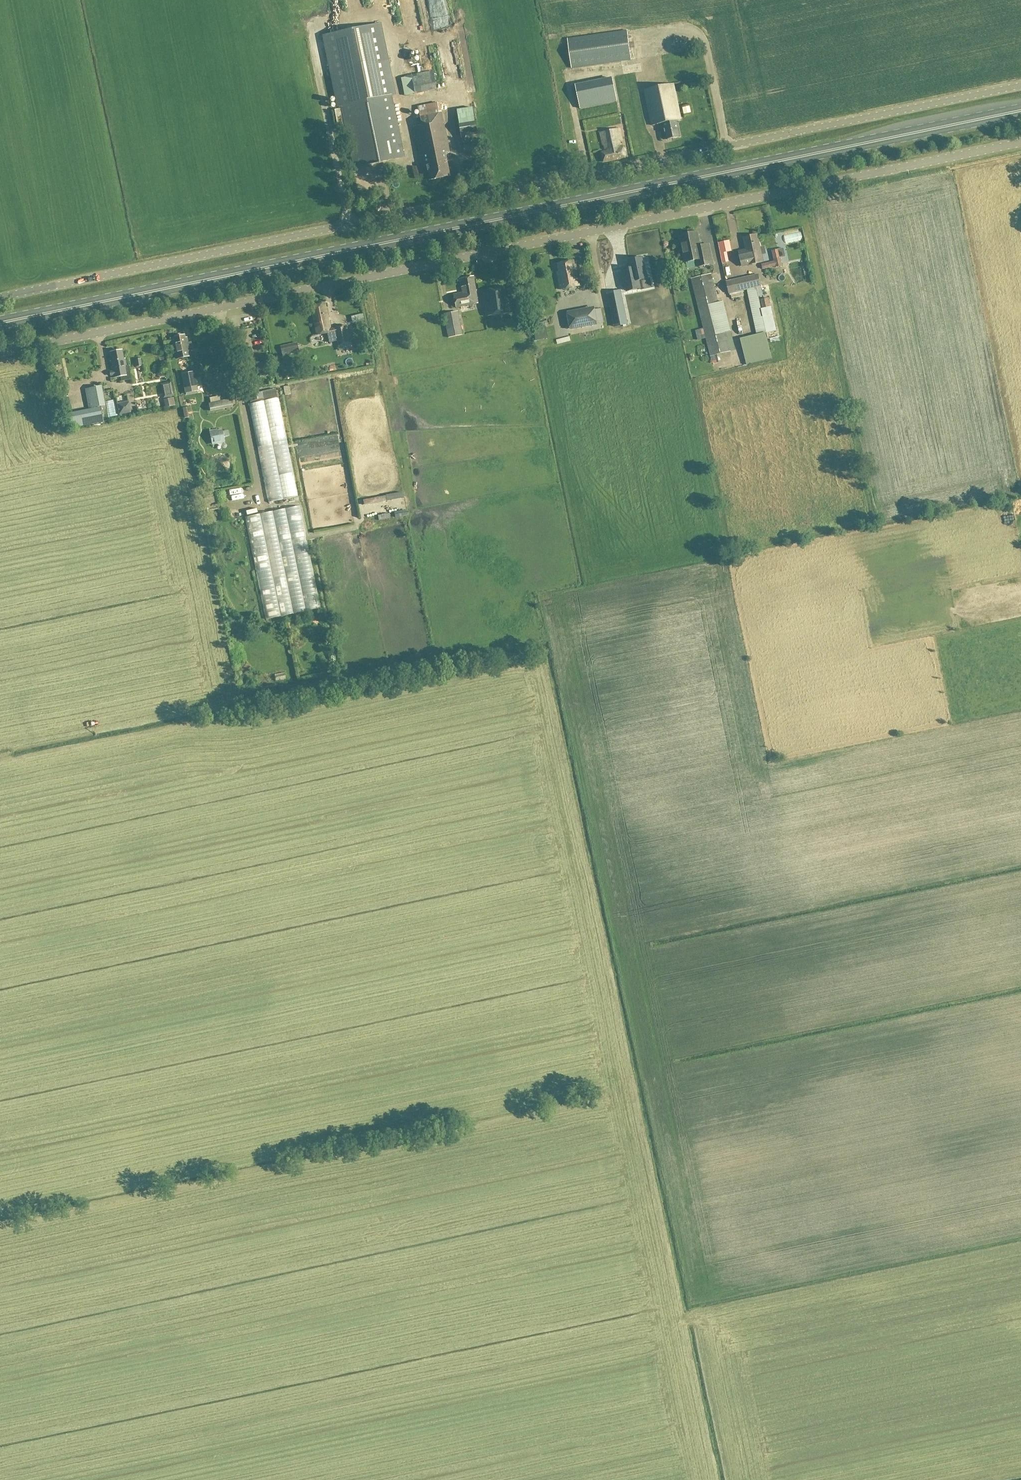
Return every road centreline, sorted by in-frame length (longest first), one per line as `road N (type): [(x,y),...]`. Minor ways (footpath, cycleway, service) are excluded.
road 1 (unclassified): [(0,300),(1020,87)]
road 2 (primary): [(0,323),(1020,111)]
road 3 (unclassified): [(0,355),(1020,145)]

